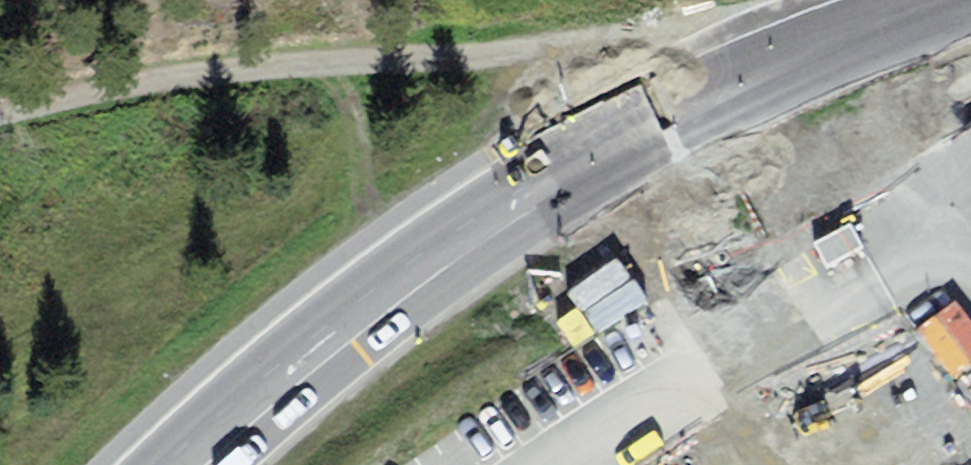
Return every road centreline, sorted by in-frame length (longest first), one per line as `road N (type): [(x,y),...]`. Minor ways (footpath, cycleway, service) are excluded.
road 1 (primary): [(185,464),(346,325),(562,176),(762,75),(964,0)]
road 2 (track): [(0,111),(229,74),(552,60),(762,75)]
road 3 (track): [(860,292),(970,439)]

